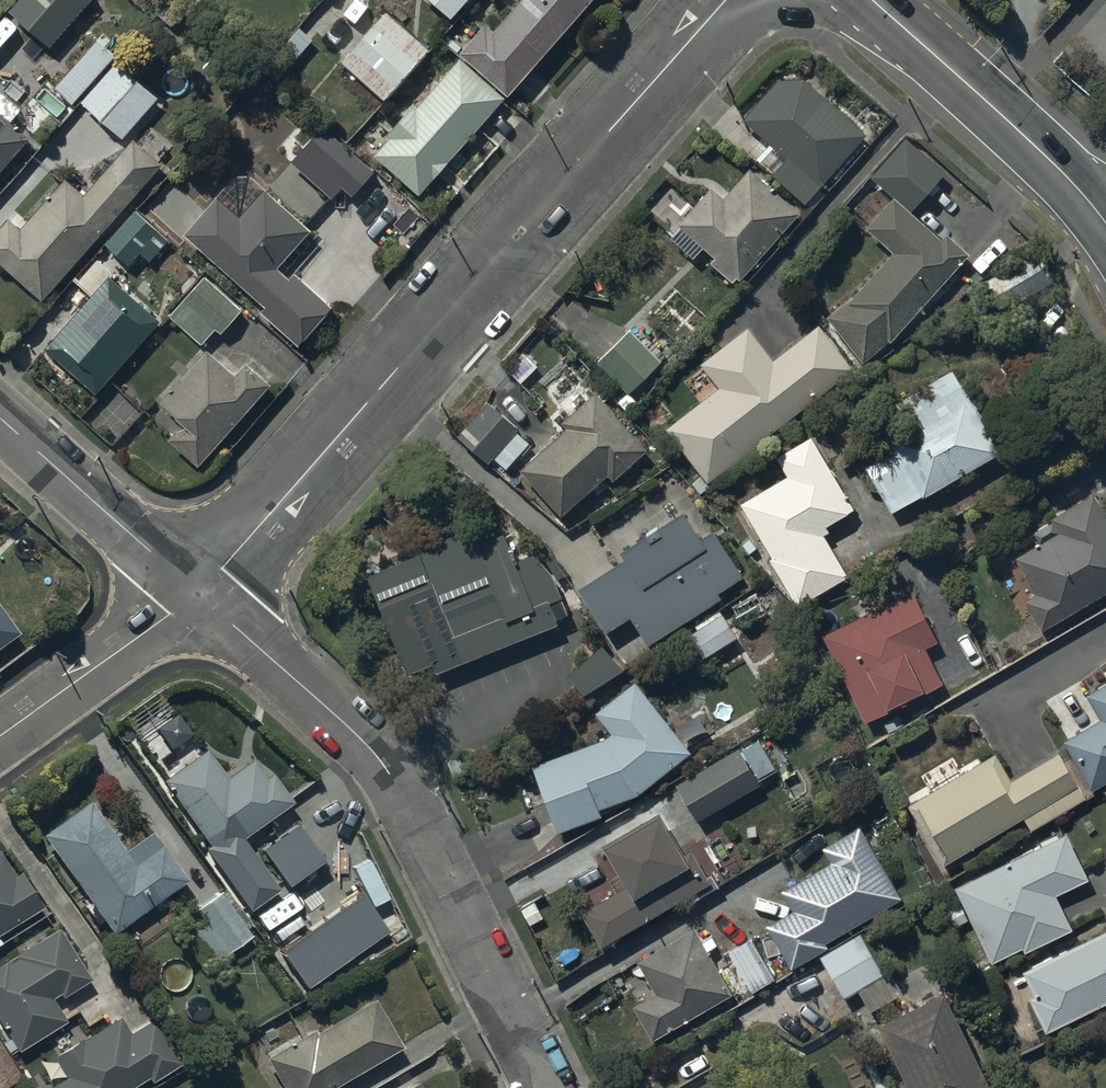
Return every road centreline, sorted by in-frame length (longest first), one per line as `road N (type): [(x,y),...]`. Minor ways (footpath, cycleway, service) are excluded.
road 1 (residential): [(199,594),(726,0)]
road 2 (residential): [(199,594),(390,774),(547,1087)]
road 3 (secondary): [(871,0),(1010,124),(1105,226)]
road 4 (residential): [(0,417),(199,594)]
road 5 (residential): [(0,737),(199,594)]

